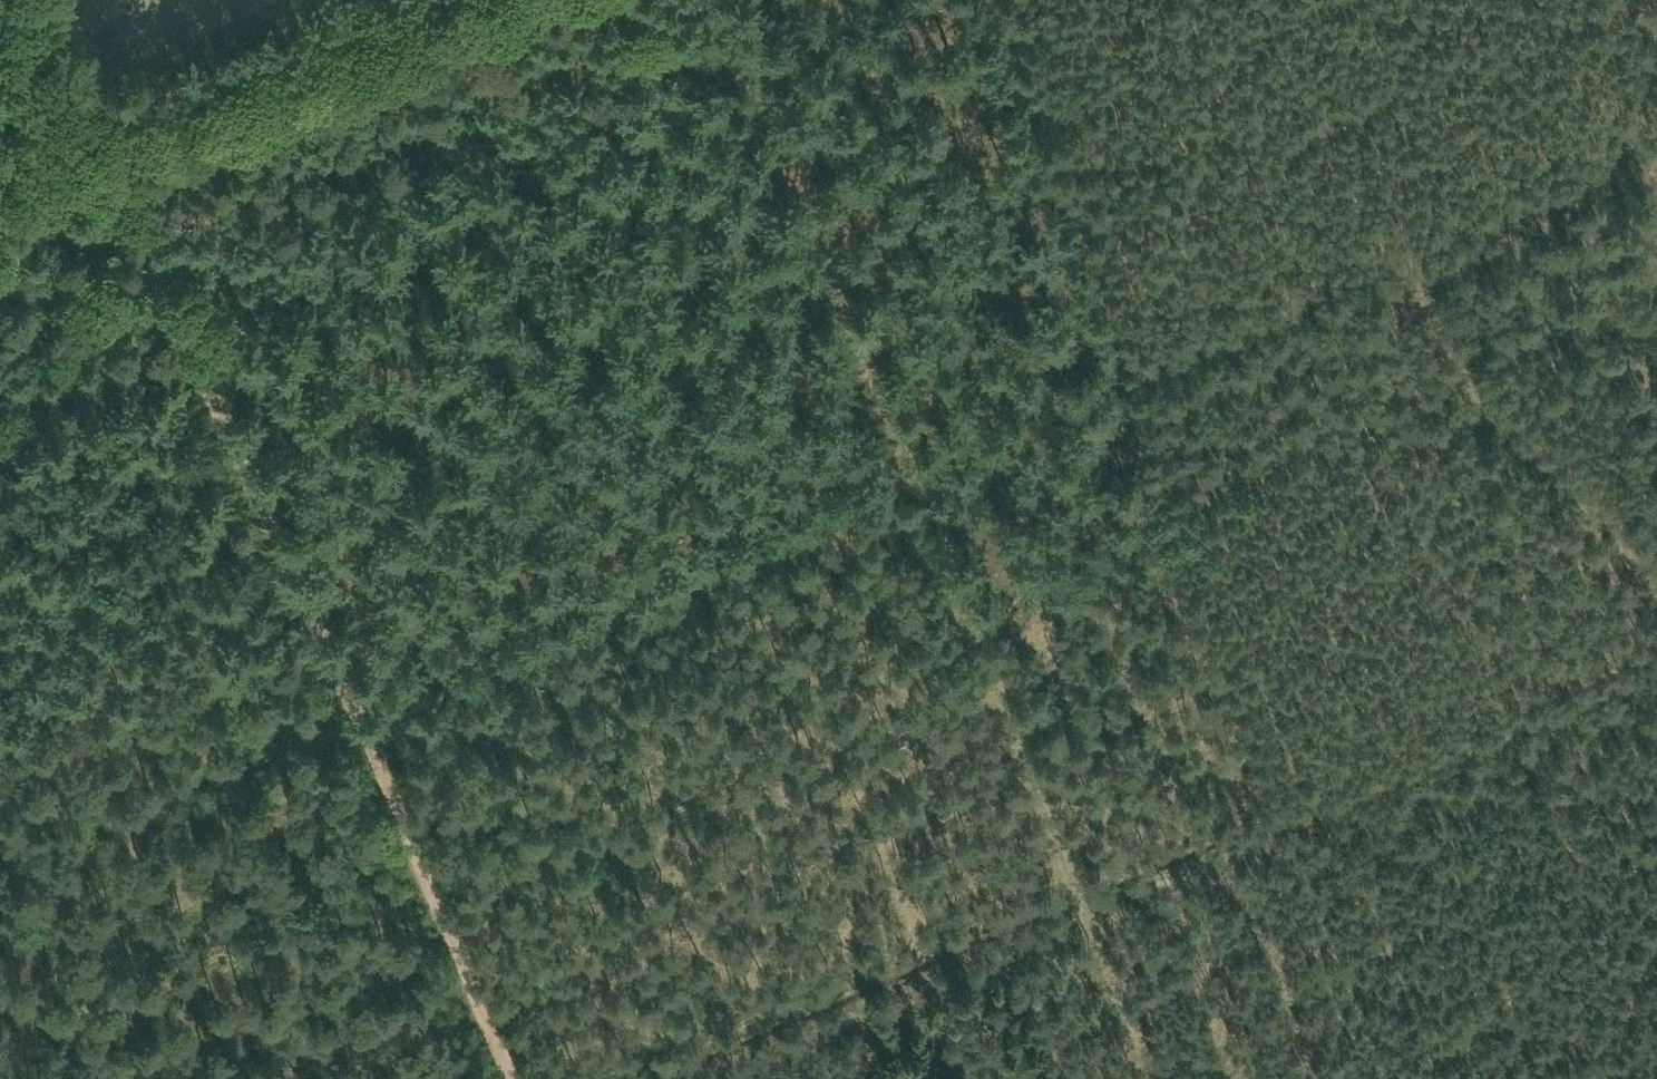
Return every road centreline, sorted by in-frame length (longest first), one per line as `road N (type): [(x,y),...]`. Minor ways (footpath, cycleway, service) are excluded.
road 1 (track): [(508,1078),(333,669),(262,525),(58,0)]
road 2 (track): [(0,171),(413,0)]

